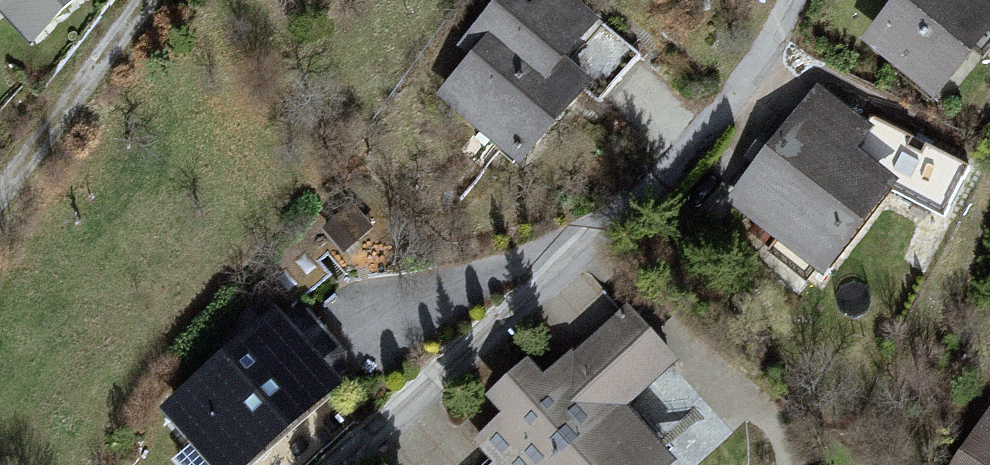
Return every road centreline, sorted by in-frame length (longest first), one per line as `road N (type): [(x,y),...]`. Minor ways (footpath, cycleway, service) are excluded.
road 1 (residential): [(786,0),(760,50),(324,464)]
road 2 (residential): [(125,0),(0,175)]

